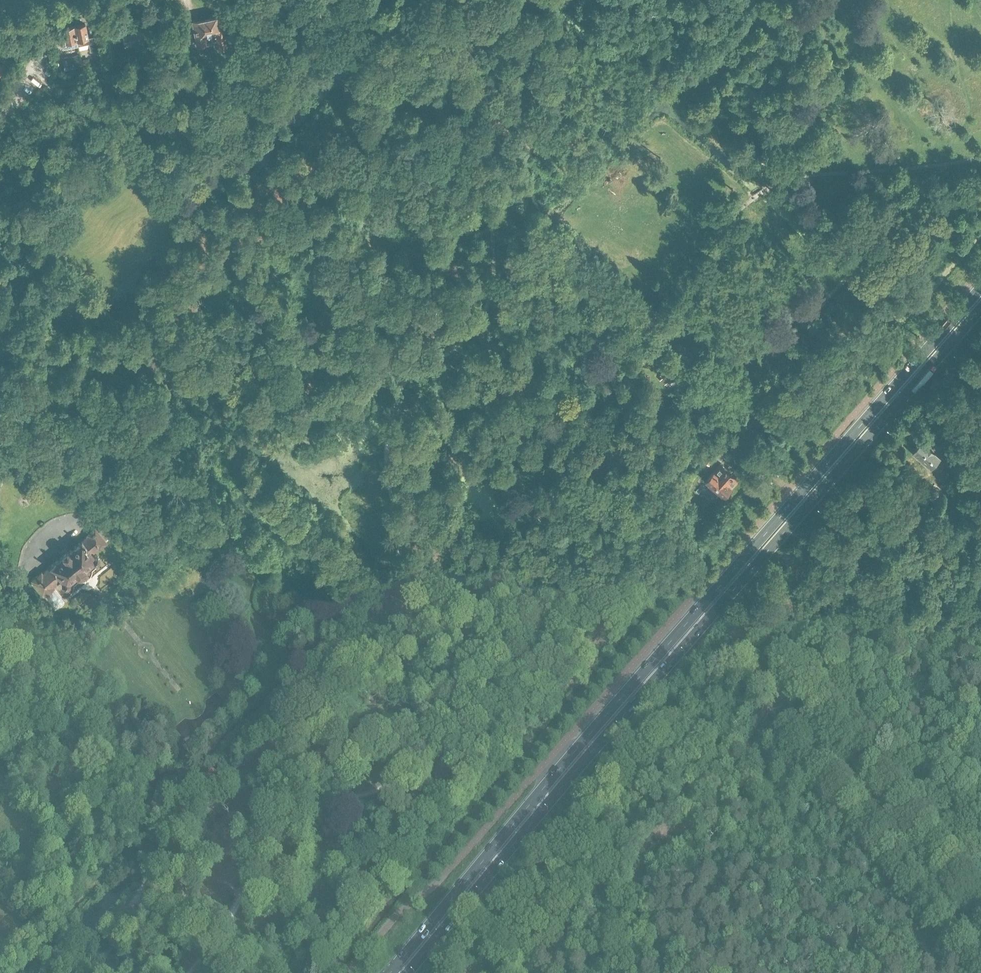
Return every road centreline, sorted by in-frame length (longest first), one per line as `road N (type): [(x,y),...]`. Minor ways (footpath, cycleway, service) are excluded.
road 1 (primary): [(980,288),(390,972)]
road 2 (primary): [(408,972),(980,308)]
road 3 (track): [(484,972),(523,930),(561,914),(623,858),(656,814),(744,746),(794,669),(922,603),(933,587),(940,511),(980,470)]
road 4 (track): [(779,699),(980,953)]
road 5 (unclassified): [(0,23),(131,0)]

